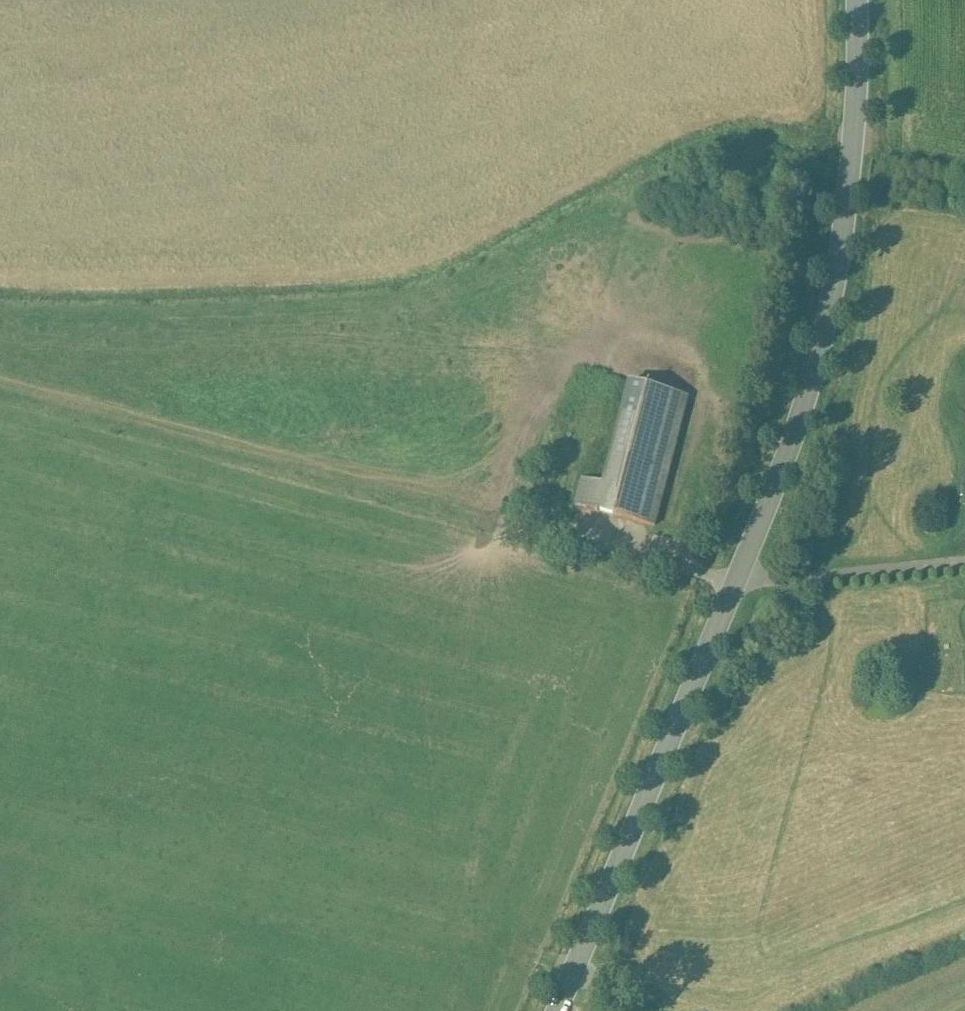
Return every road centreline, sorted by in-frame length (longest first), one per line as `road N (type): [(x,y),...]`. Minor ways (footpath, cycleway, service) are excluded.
road 1 (tertiary): [(857,0),(854,138),(815,369),(736,583),(558,1010)]

